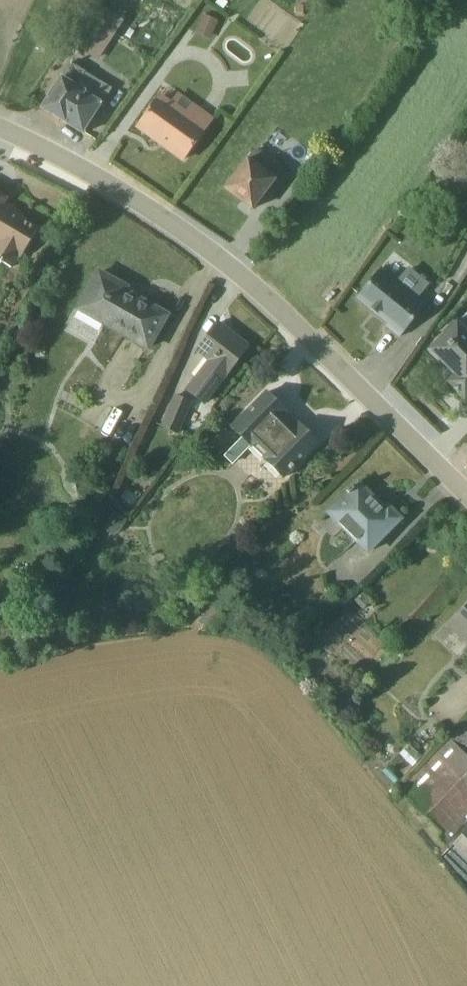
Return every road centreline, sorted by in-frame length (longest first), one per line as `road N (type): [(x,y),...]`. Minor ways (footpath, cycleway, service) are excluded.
road 1 (residential): [(0,132),(191,239),(272,306),(466,498)]

